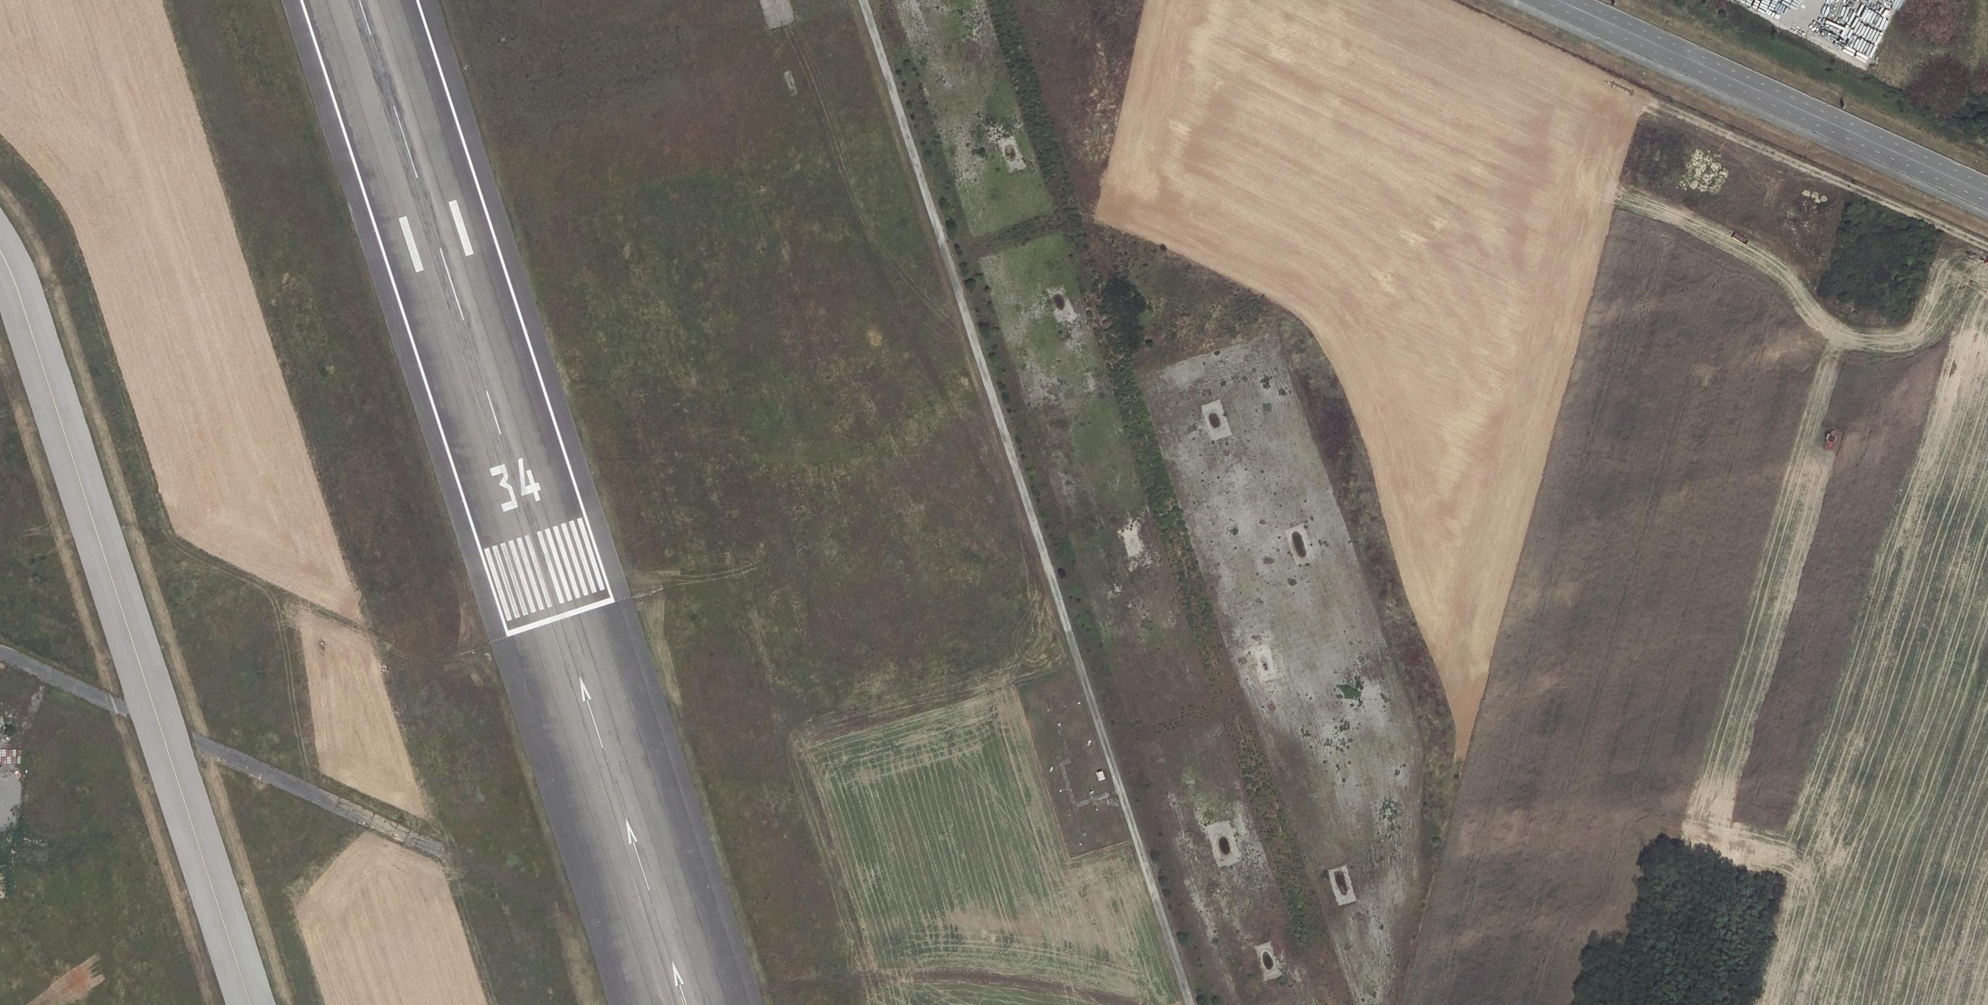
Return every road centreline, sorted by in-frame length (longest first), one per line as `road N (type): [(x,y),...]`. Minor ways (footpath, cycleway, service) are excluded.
road 1 (tertiary): [(1987,196),(1559,0)]

